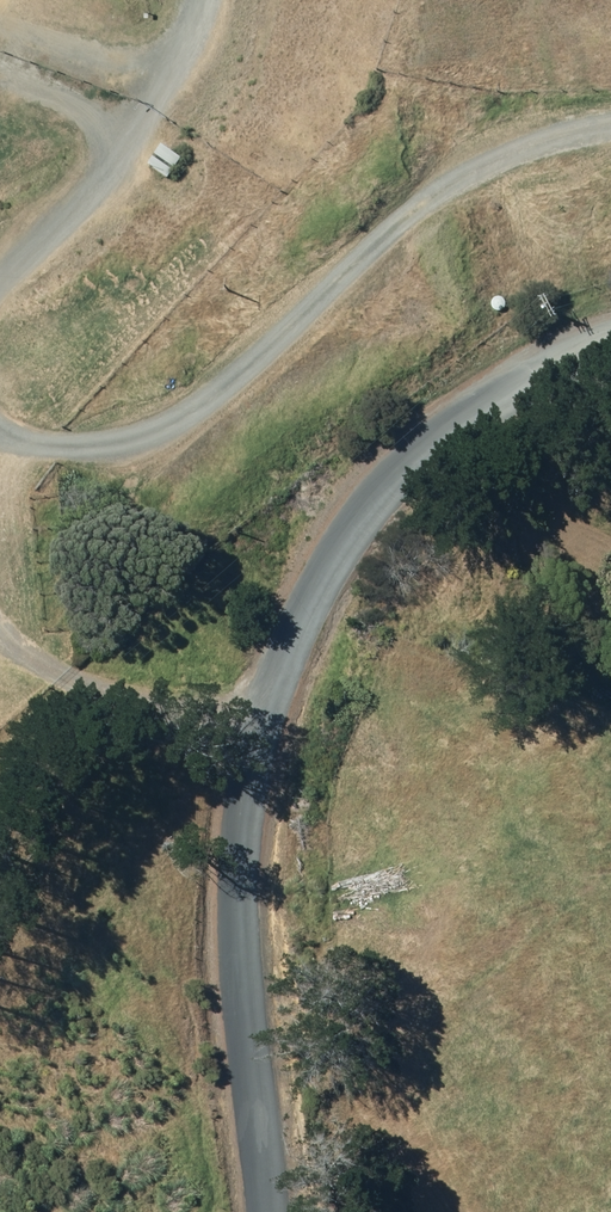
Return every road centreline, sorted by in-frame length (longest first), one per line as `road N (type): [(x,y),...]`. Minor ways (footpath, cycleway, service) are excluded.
road 1 (unclassified): [(266,1211),(244,948),(255,766),(291,649),(335,560),(410,463),(548,368),(610,347)]
road 2 (track): [(610,126),(528,133),(424,190),(257,362),(164,428),(55,454),(0,436)]
road 3 (track): [(0,280),(191,48),(198,0)]
road 4 (track): [(280,685),(131,704),(11,665),(0,648)]

